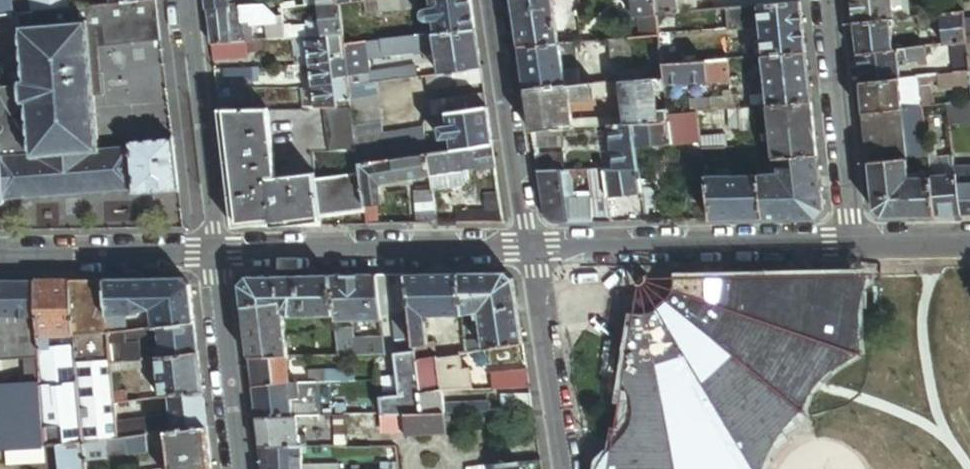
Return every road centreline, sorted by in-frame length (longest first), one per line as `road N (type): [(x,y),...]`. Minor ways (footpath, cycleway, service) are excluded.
road 1 (residential): [(854,242),(530,249)]
road 2 (residential): [(211,254),(530,249)]
road 3 (residential): [(211,254),(180,0)]
road 4 (residential): [(493,0),(530,249)]
road 5 (residential): [(827,0),(854,242)]
road 6 (residential): [(530,249),(567,468)]
road 7 (residential): [(211,254),(237,468)]
road 8 (residential): [(0,258),(211,254)]

